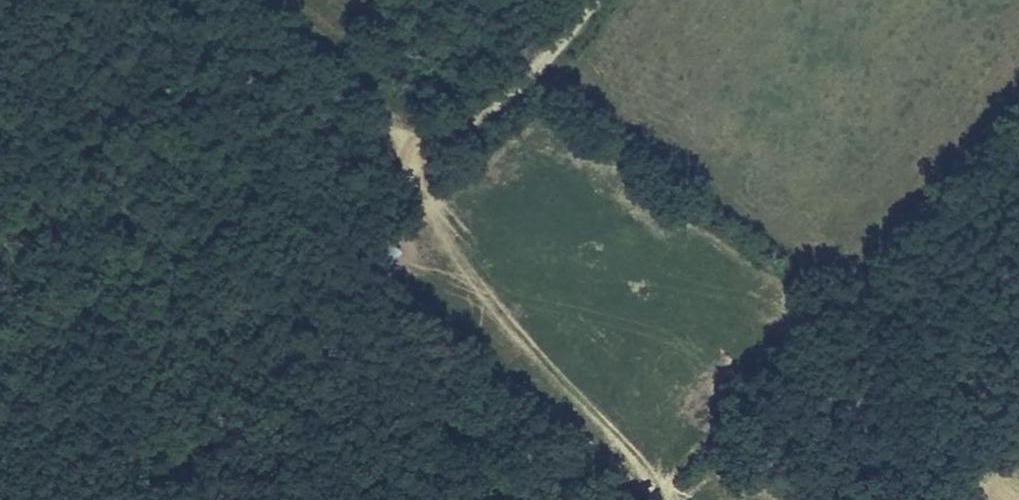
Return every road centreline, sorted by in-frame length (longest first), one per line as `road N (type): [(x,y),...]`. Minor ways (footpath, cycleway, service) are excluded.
road 1 (track): [(407,125),(431,208),(474,291),(643,460),(653,499)]
road 2 (track): [(600,0),(543,64),(486,107),(407,125),(275,0)]

